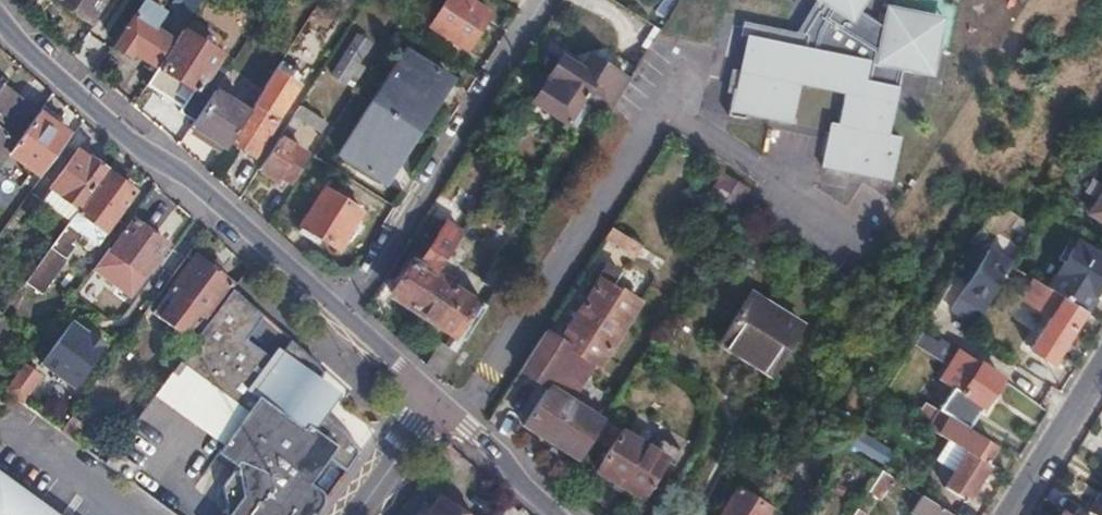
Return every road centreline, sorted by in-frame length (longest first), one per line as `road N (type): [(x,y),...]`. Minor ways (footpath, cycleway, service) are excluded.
road 1 (residential): [(354,316),(177,166),(55,77),(0,17)]
road 2 (residential): [(665,108),(457,420)]
road 3 (residential): [(548,0),(354,316)]
road 4 (residential): [(1101,376),(1013,514)]
road 5 (residential): [(355,514),(435,402)]
road 6 (residential): [(556,514),(457,420)]

